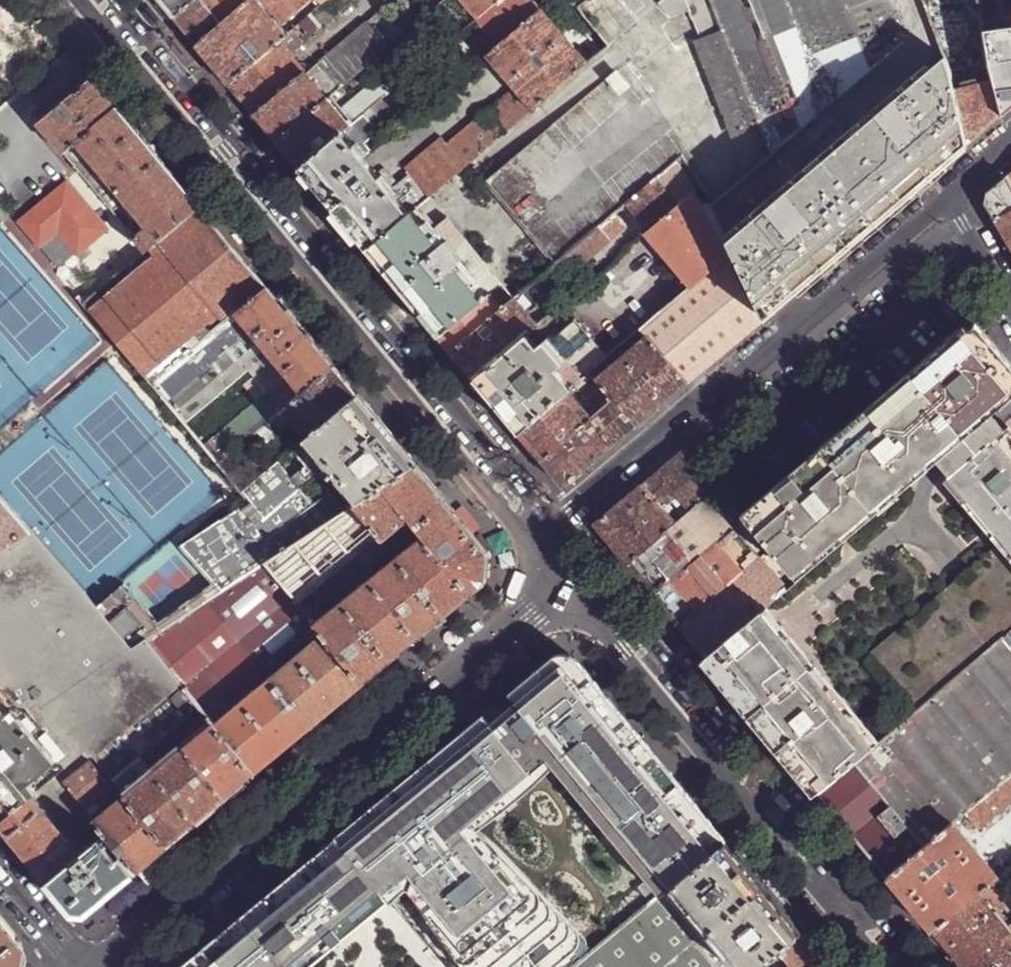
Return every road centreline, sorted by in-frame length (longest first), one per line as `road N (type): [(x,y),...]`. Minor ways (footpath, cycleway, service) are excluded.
road 1 (tertiary): [(549,537),(519,484),(117,0)]
road 2 (residential): [(578,577),(104,966)]
road 3 (unclassified): [(946,196),(549,537)]
road 4 (tertiary): [(919,966),(651,643),(578,577)]
road 5 (residential): [(946,196),(1010,306)]
road 6 (tertiary): [(0,869),(82,966)]

